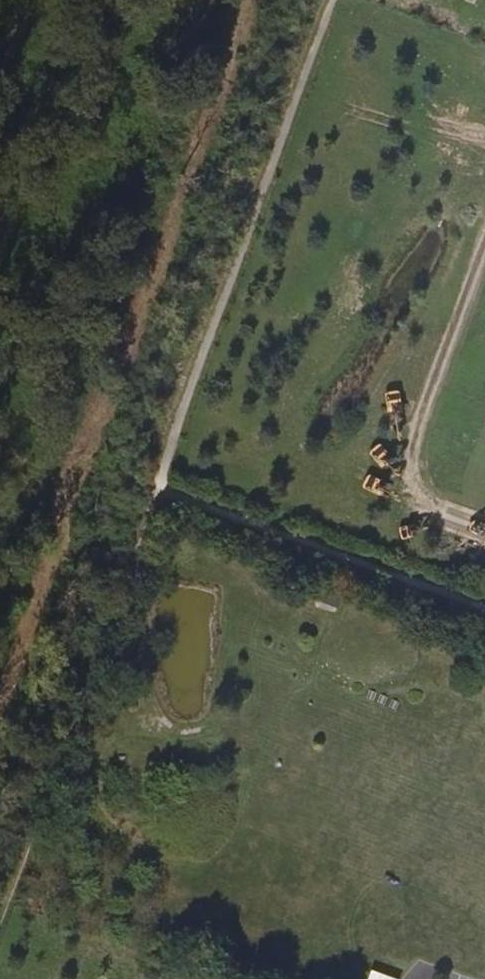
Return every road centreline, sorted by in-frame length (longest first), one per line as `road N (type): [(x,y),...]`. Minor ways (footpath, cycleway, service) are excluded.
road 1 (track): [(340,0),(162,492),(0,903)]

